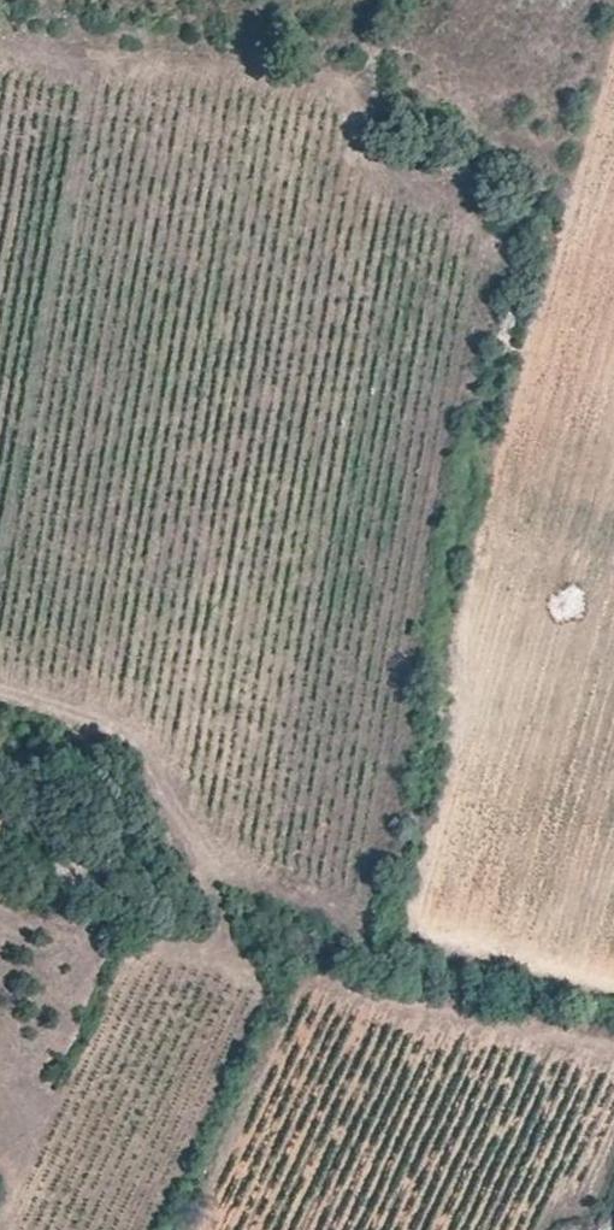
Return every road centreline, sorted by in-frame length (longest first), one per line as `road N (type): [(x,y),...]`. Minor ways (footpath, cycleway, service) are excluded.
road 1 (track): [(0,691),(126,734),(186,837),(226,874),(336,915),(325,975),(377,1002),(613,1043)]

